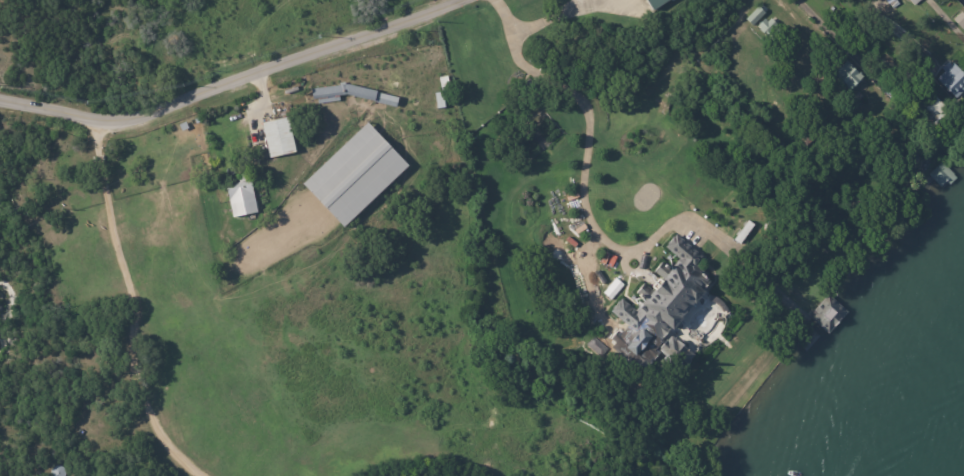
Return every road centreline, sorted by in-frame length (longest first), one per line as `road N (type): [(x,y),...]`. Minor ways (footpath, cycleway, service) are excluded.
road 1 (residential): [(454,0),(112,124),(0,105)]

